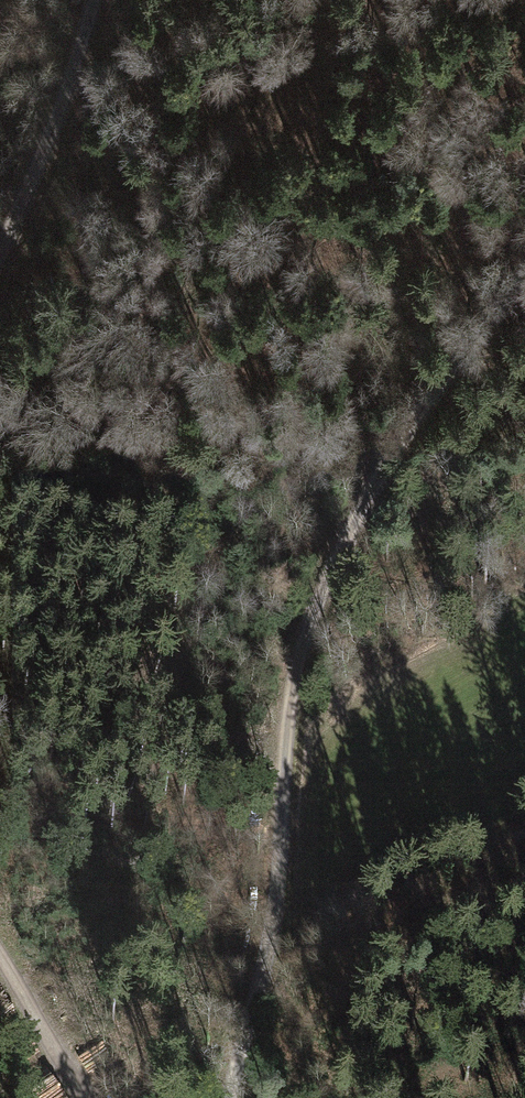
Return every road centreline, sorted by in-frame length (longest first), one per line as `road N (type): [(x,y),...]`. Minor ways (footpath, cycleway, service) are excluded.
road 1 (track): [(241,1097),(269,953),(285,725),(347,555),(423,405),(524,279)]
road 2 (track): [(101,0),(0,289)]
road 3 (track): [(0,959),(85,1097)]

